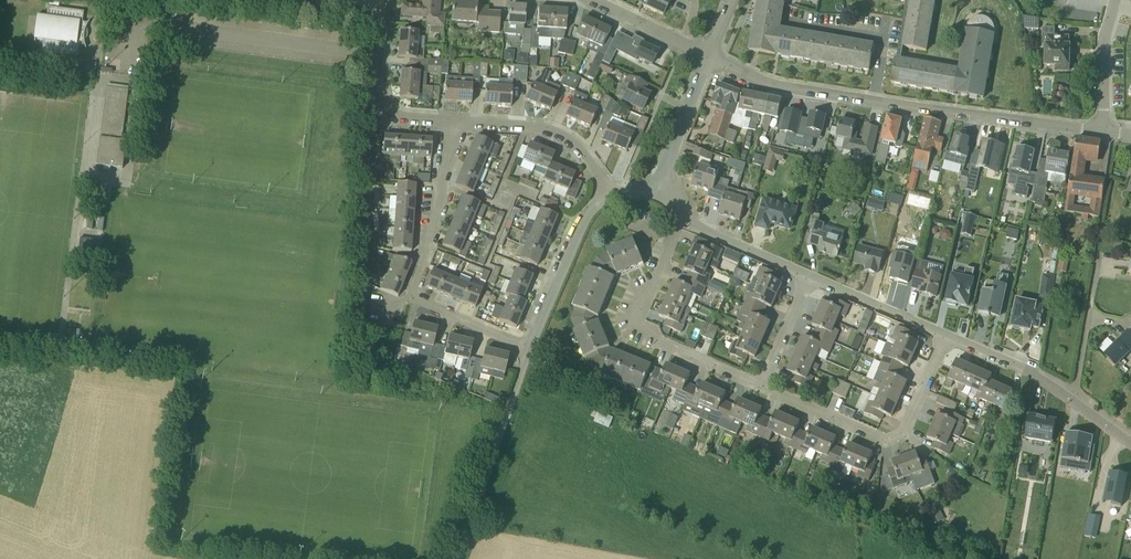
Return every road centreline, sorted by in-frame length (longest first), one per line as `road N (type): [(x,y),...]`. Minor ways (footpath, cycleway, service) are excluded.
road 1 (residential): [(1101,132),(794,90),(709,55)]
road 2 (residential): [(531,353),(423,311),(415,296),(454,125)]
road 3 (residential): [(762,389),(641,332),(643,302),(684,215)]
road 4 (residential): [(944,336),(905,433),(895,439),(762,389)]
road 5 (residential): [(610,196),(587,156),(564,137),(454,125)]
road 6 (residential): [(531,353),(583,222),(610,196)]
road 7 (residential): [(454,125),(407,120),(383,99),(382,0)]
road 8 (residential): [(944,336),(806,276)]
road 9 (residential): [(659,194),(709,55)]
road 10 (residential): [(1075,399),(944,336)]
road 11 (residential): [(1097,258),(1075,399)]
road 12 (unclassified): [(460,558),(506,425)]
road 13 (residential): [(806,276),(684,215)]
road 14 (residential): [(1101,132),(1115,0)]
road 15 (residential): [(709,55),(594,0)]
road 16 (residential): [(806,276),(762,389)]

